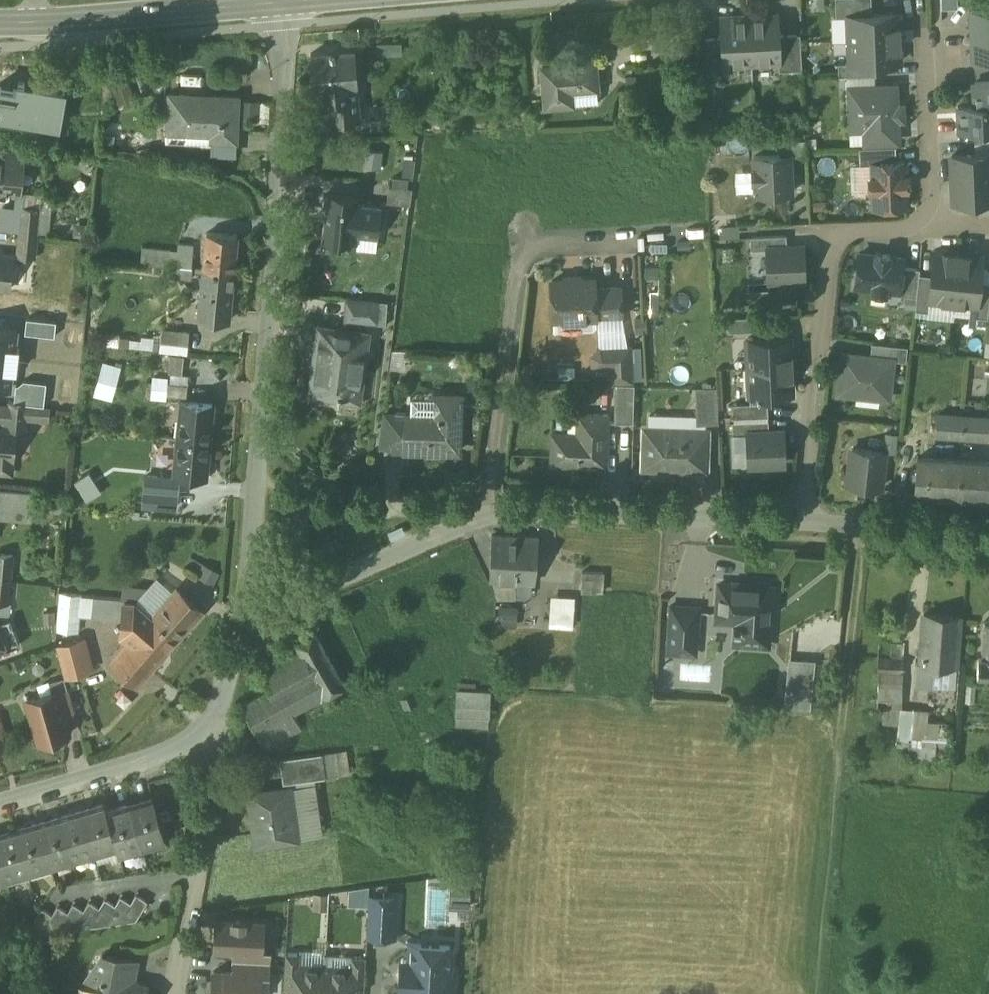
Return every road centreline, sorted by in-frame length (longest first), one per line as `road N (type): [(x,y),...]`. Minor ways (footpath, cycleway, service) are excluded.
road 1 (residential): [(241,639),(258,484),(287,3)]
road 2 (track): [(856,521),(821,993)]
road 3 (residential): [(934,223),(832,233),(805,516)]
road 4 (residential): [(627,239),(543,241),(525,255),(489,516)]
road 5 (unclassified): [(489,516),(555,507),(805,516)]
road 6 (unclassified): [(241,639),(292,603),(489,516)]
road 7 (residential): [(174,993),(214,782),(215,723)]
road 8 (unclassified): [(0,801),(170,750),(215,723)]
road 9 (residential): [(934,223),(933,38)]
road 10 (unclassified): [(805,516),(988,532)]
road 11 (secondary): [(194,8),(25,22)]

